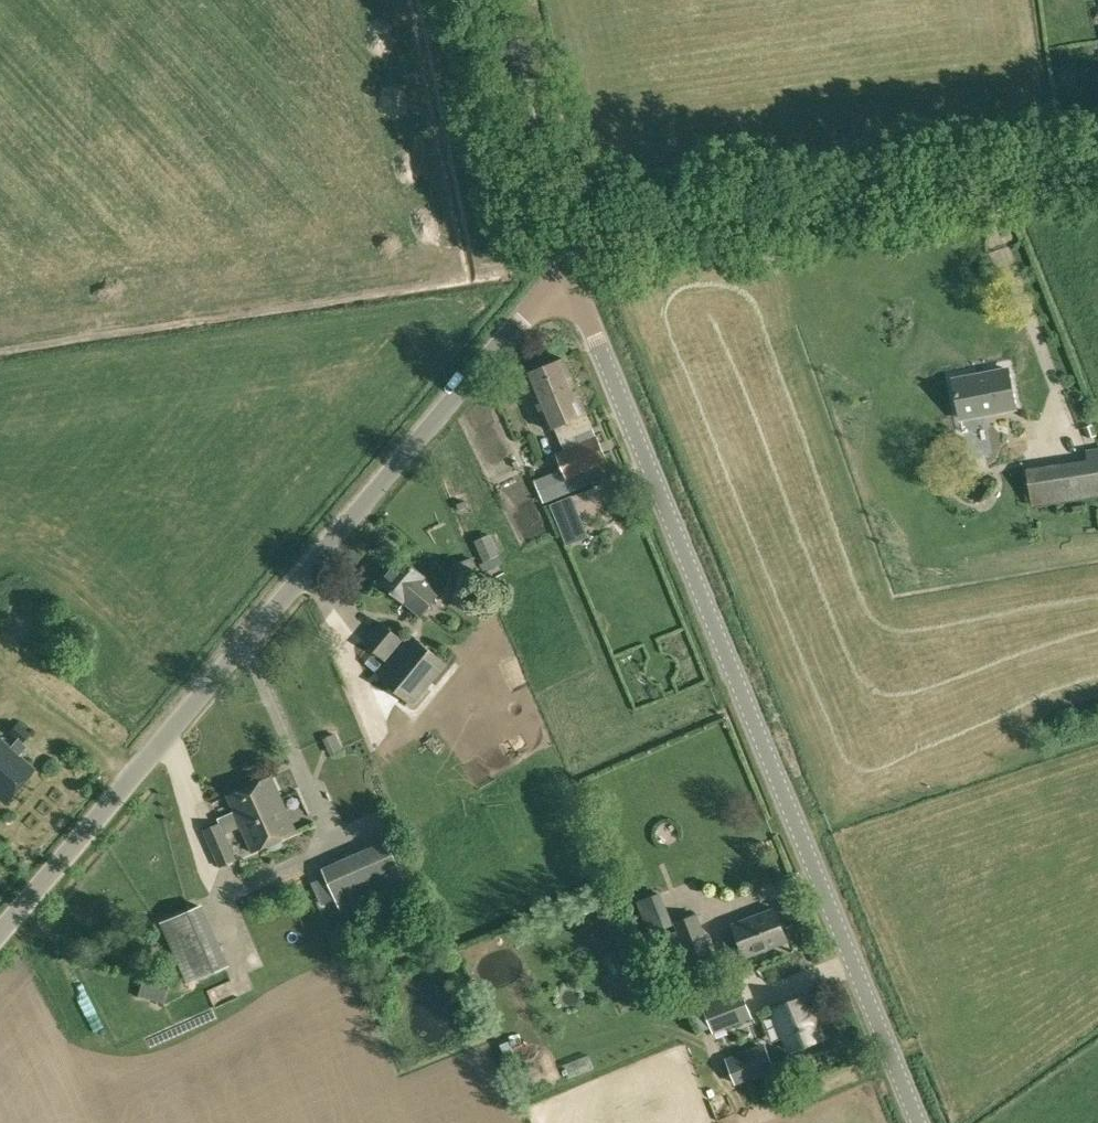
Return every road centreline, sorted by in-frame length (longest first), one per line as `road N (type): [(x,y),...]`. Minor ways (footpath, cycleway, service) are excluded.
road 1 (tertiary): [(919,1122),(569,267)]
road 2 (unclassified): [(0,934),(569,267)]
road 3 (unclassified): [(569,267),(601,232),(1097,159)]
road 4 (tertiary): [(569,267),(529,151),(499,0)]

